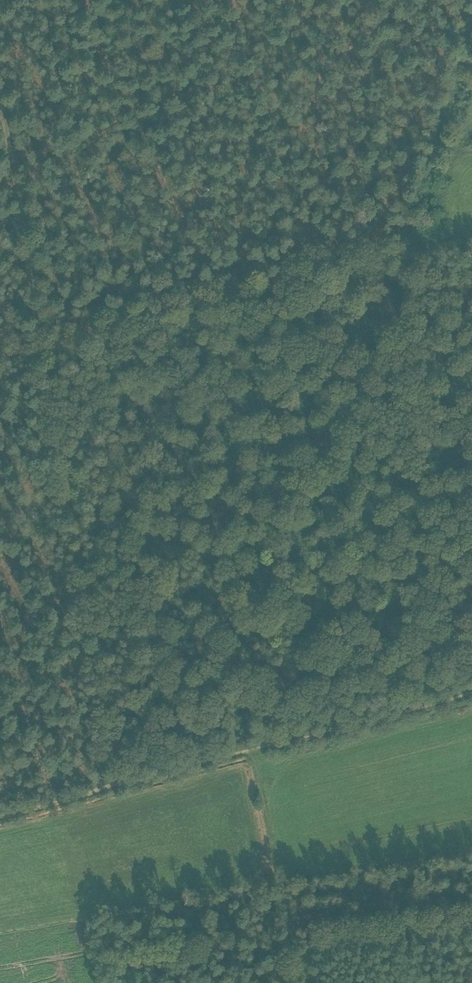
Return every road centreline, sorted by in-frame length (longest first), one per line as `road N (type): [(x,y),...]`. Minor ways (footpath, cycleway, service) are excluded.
road 1 (track): [(244,751),(471,691)]
road 2 (track): [(122,785),(244,751)]
road 3 (track): [(0,819),(122,785)]

